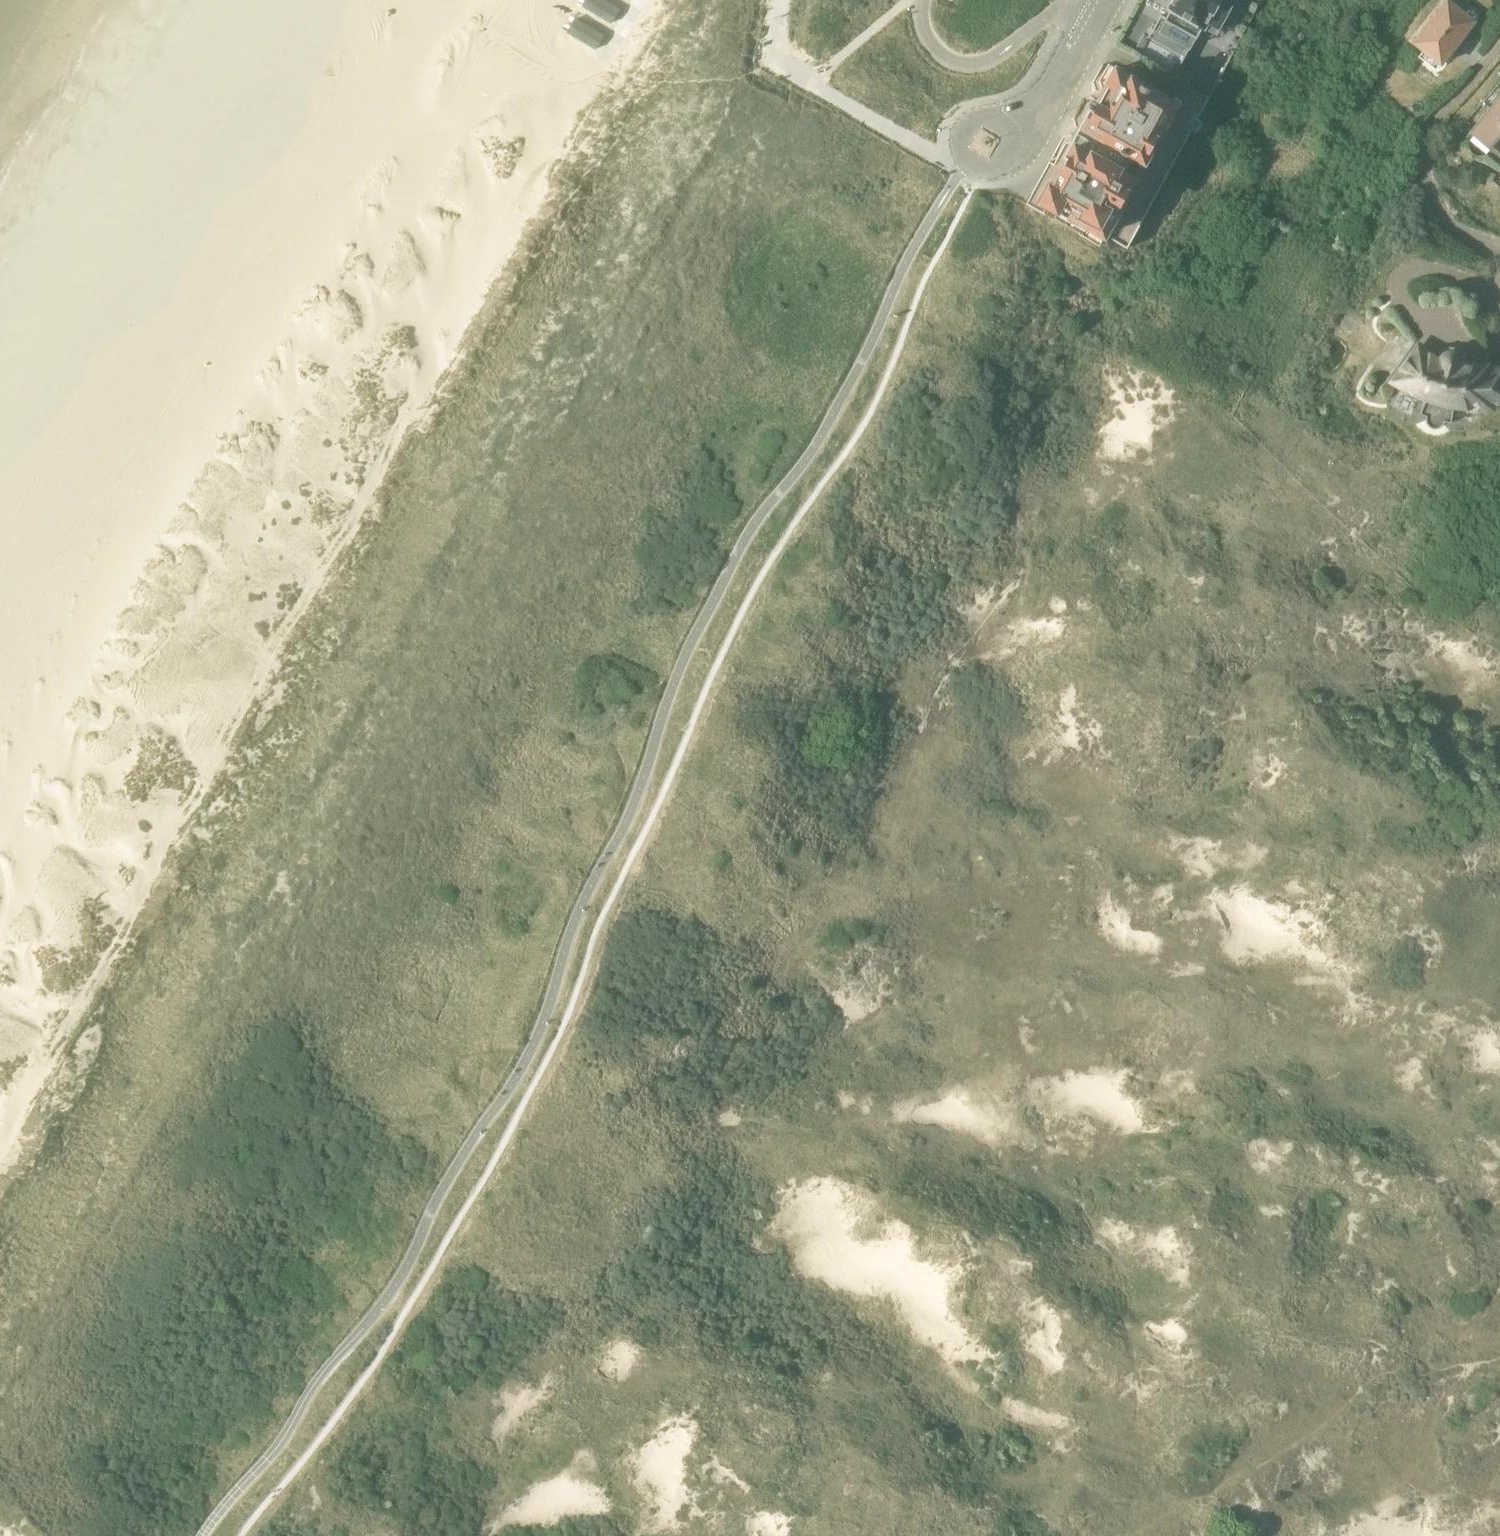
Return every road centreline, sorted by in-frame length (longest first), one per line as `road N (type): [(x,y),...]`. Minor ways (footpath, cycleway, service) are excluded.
road 1 (residential): [(1015,129),(1056,103),(1111,0)]

